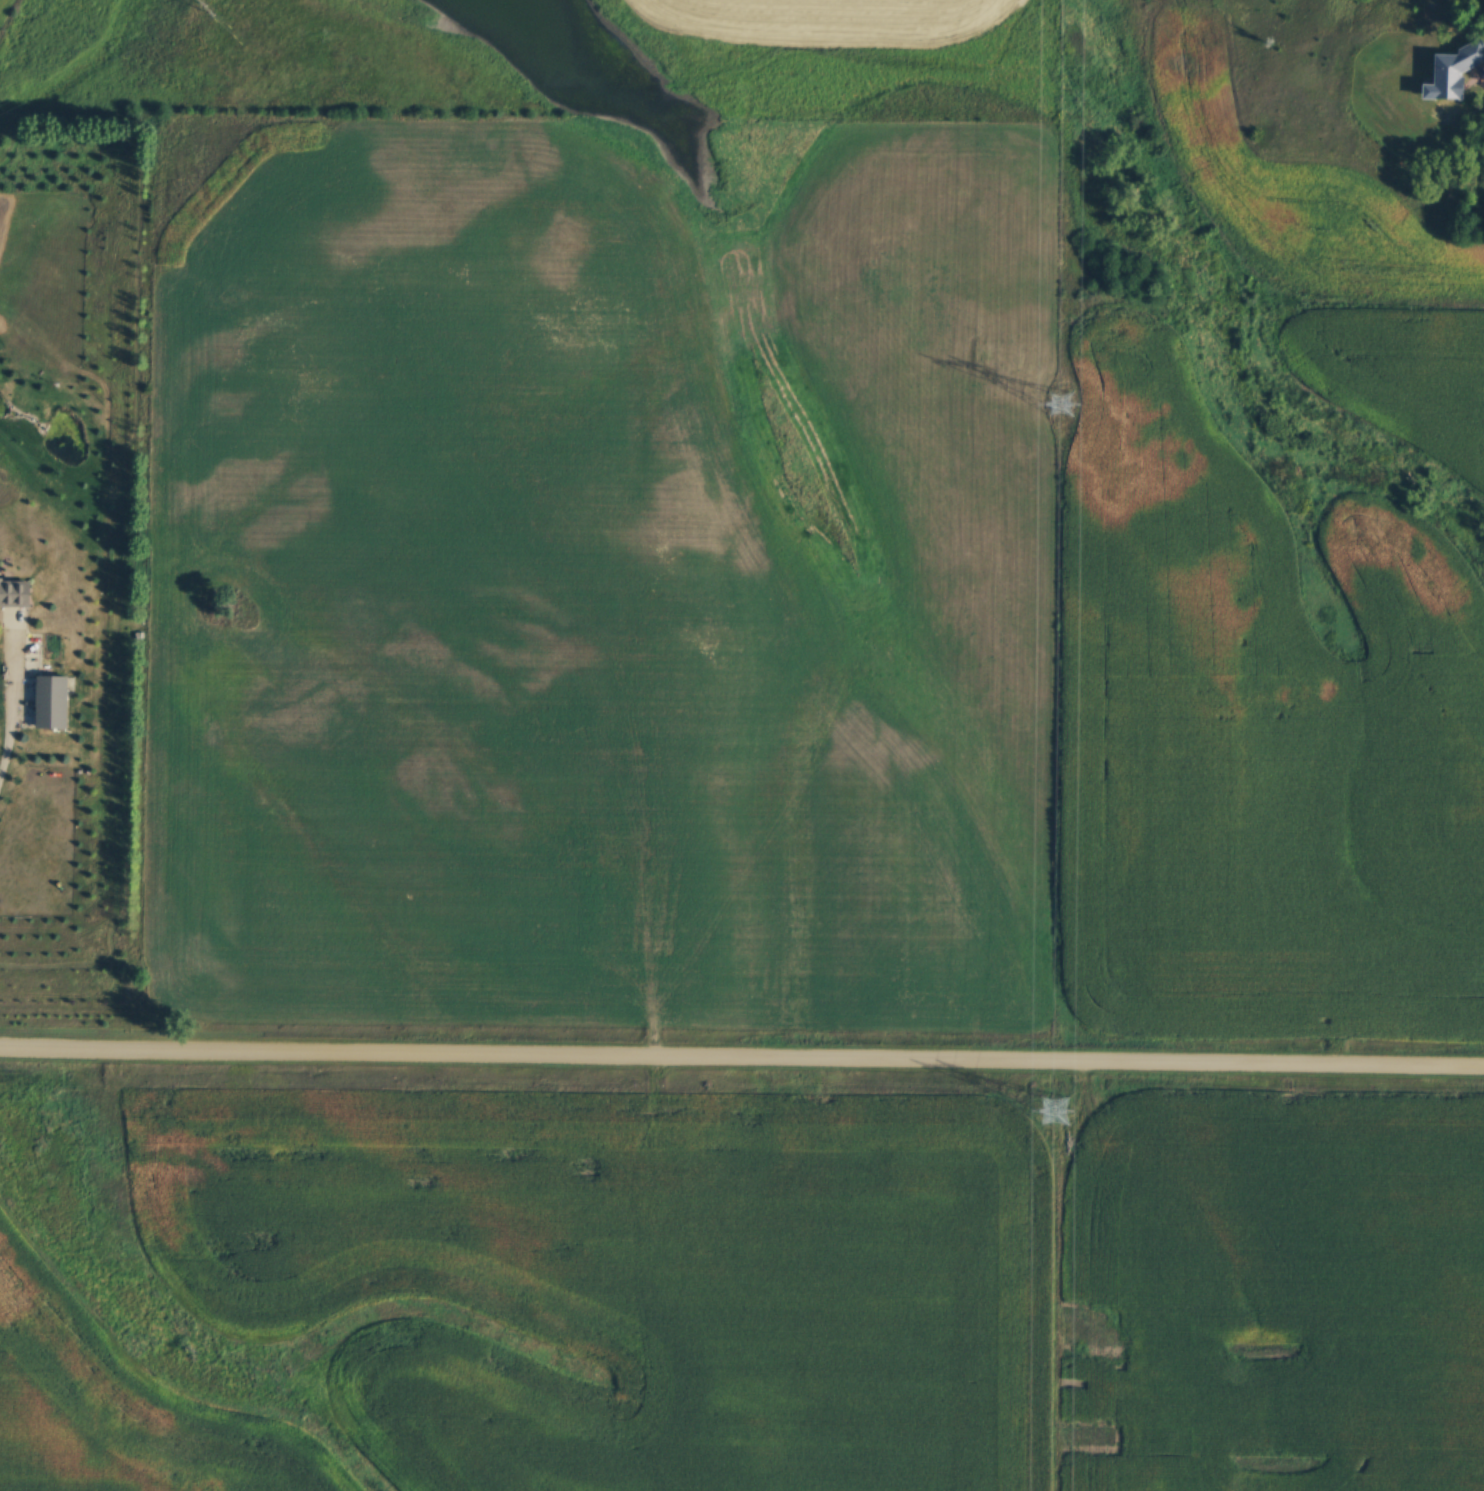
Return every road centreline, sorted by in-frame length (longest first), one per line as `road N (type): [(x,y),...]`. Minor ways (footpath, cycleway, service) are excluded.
road 1 (residential): [(1483,1067),(0,1050)]

